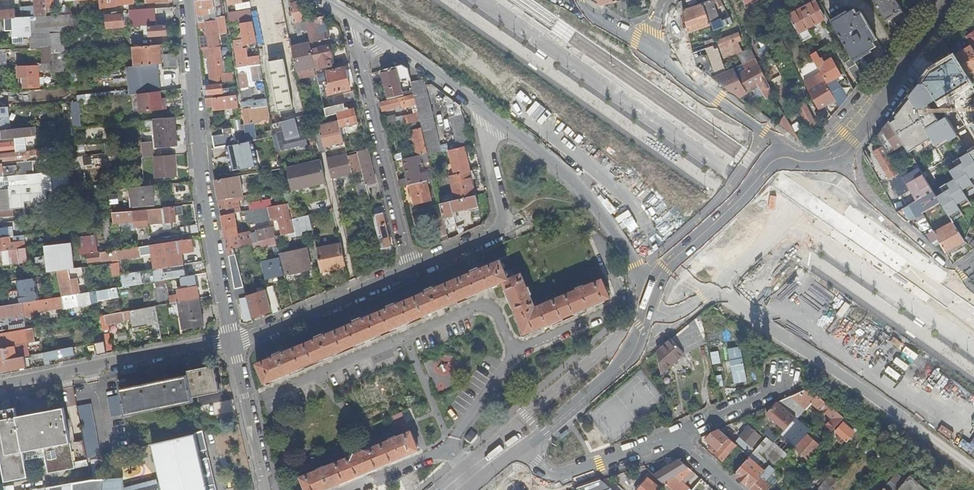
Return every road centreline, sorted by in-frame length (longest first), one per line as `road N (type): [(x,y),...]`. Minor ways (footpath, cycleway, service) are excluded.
road 1 (tertiary): [(478,0),(741,180),(789,222)]
road 2 (residential): [(231,342),(204,203),(185,0)]
road 3 (residential): [(480,108),(567,174),(635,265),(689,308)]
road 4 (primary): [(795,215),(955,0)]
road 5 (unknown): [(789,222),(973,371)]
road 6 (residential): [(231,342),(0,390)]
road 7 (residential): [(480,108),(508,228),(406,271)]
road 8 (tertiary): [(973,352),(795,215)]
road 9 (primary): [(521,449),(689,308)]
road 10 (residential): [(360,59),(406,271)]
road 11 (residential): [(406,271),(231,342)]
road 12 (residential): [(521,449),(559,477),(675,436)]
road 13 (residential): [(267,489),(231,342)]
road 14 (primary): [(689,308),(789,222)]
road 15 (residential): [(783,382),(675,436)]

